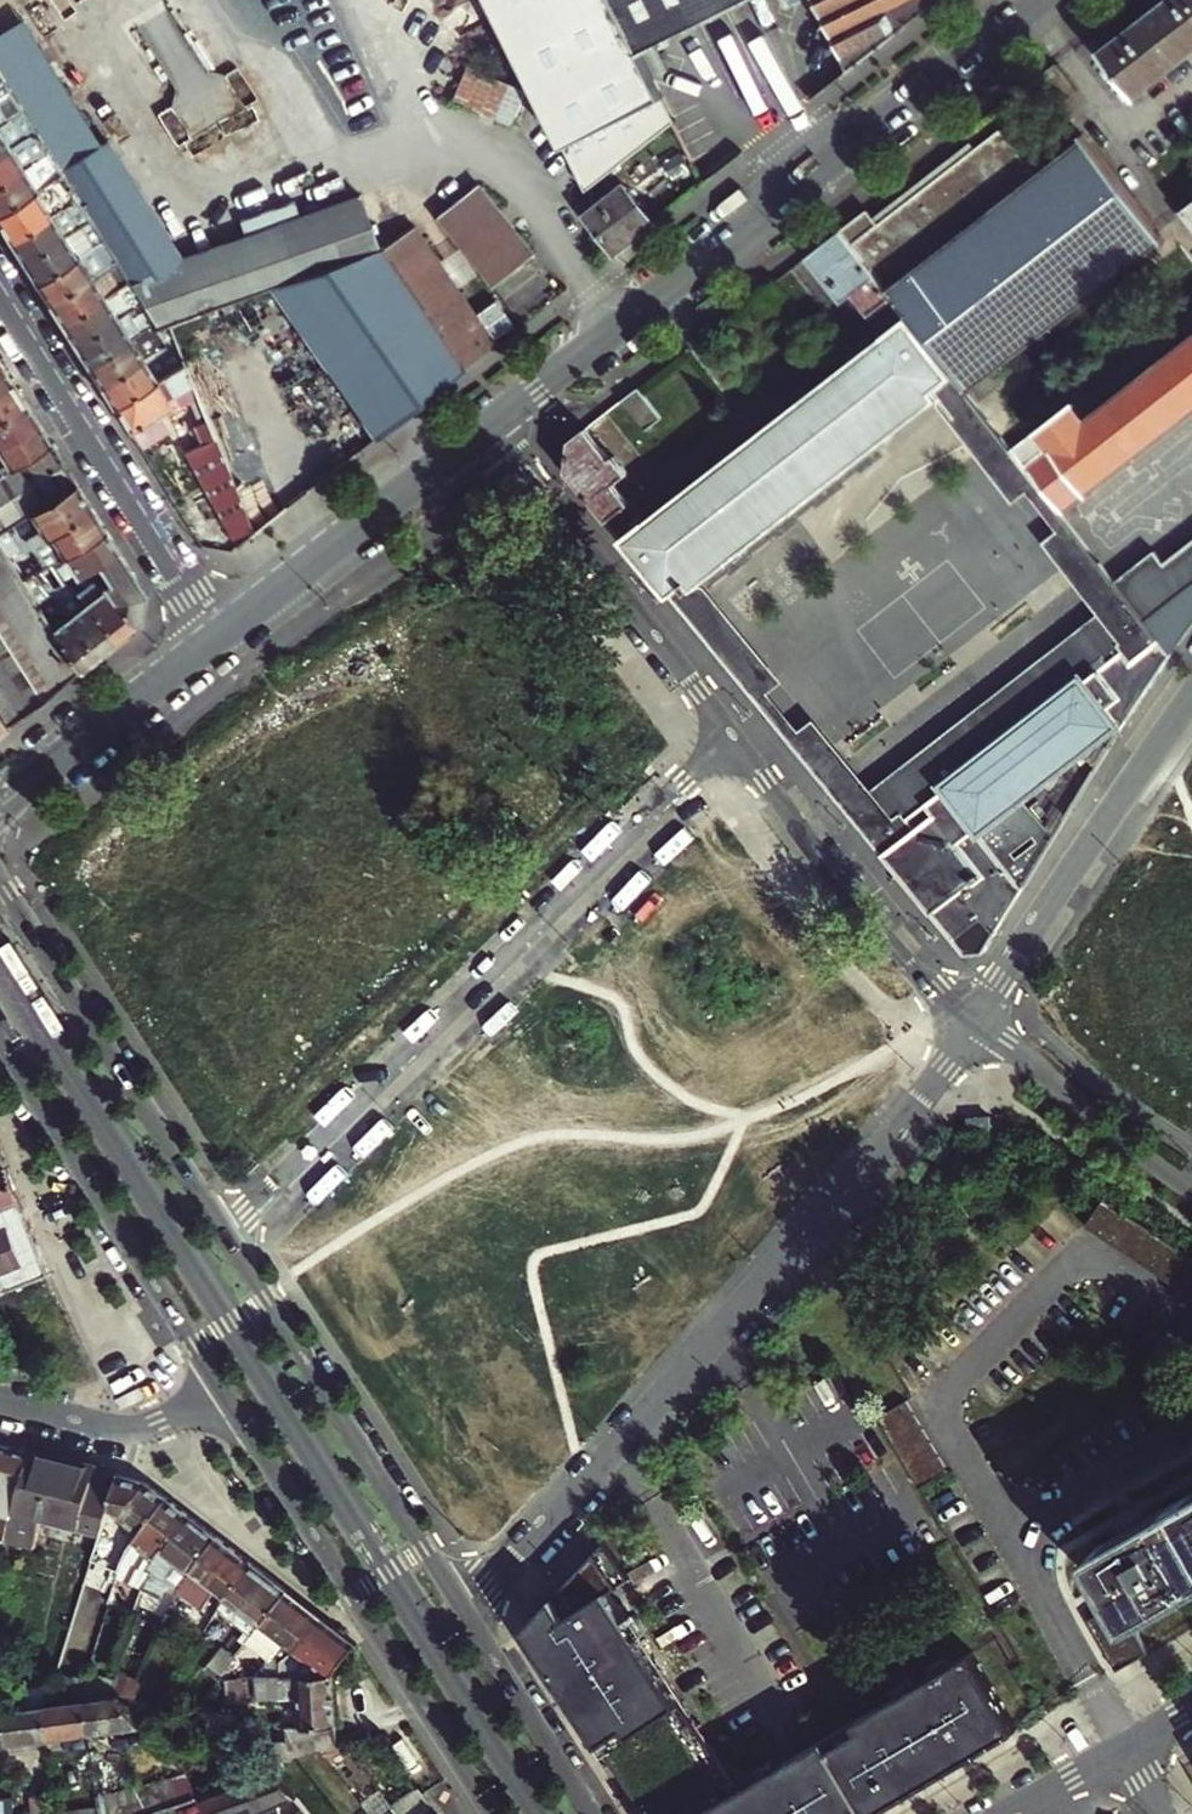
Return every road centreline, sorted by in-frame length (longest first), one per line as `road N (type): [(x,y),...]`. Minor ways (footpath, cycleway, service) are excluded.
road 1 (residential): [(459,1605),(519,1556),(978,1028)]
road 2 (unclassified): [(730,737),(226,1233)]
road 3 (tertiary): [(498,423),(1042,0)]
road 4 (tertiary): [(222,1394),(491,1813)]
road 5 (residential): [(1011,1537),(936,1404),(1087,1251),(1191,1318)]
road 6 (tertiary): [(459,1605),(226,1233)]
road 7 (tertiary): [(226,1233),(0,882)]
road 8 (tertiary): [(0,1046),(222,1394)]
road 9 (residential): [(0,293),(216,639)]
road 10 (residential): [(978,1028),(1191,700)]
road 11 (residential): [(498,423),(730,737)]
road 12 (residential): [(730,737),(858,911),(978,1028)]
road 13 (tertiary): [(216,639),(498,423)]
road 14 (tertiary): [(0,810),(216,639)]
road 15 (residential): [(978,1028),(1191,1191)]
road 16 (tertiary): [(595,1813),(459,1605)]
road 17 (residential): [(1129,1748),(1011,1537)]
road 18 (residential): [(0,1402),(120,1430),(222,1394)]
road 19 (residential): [(1191,1433),(1011,1537)]
road 20 (residential): [(1129,1748),(1016,1813)]

